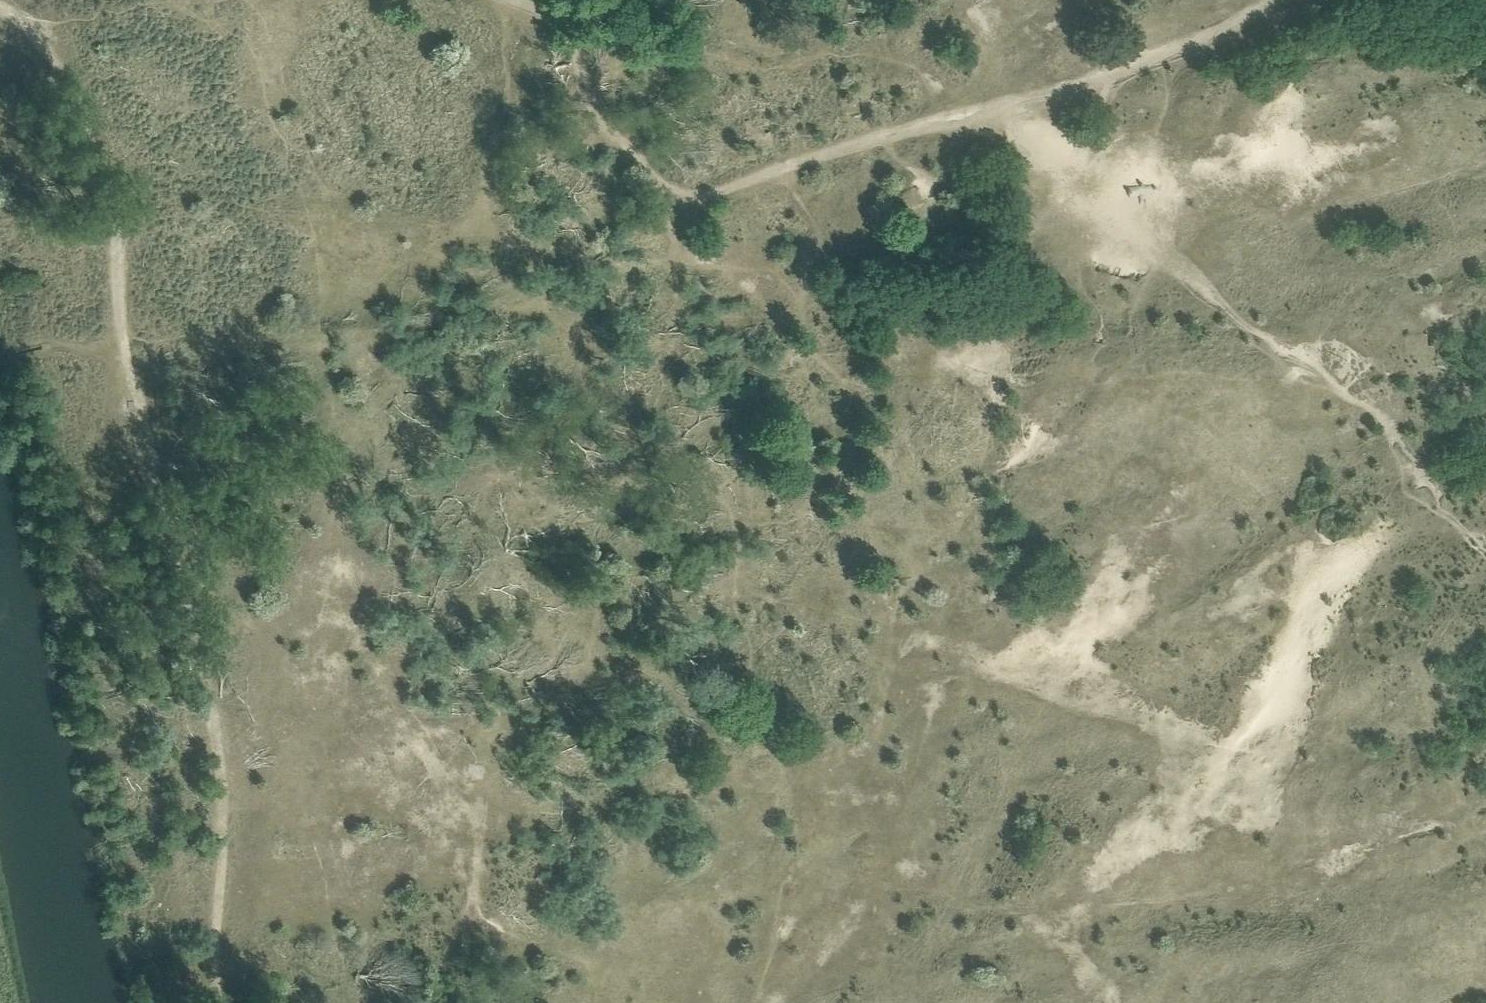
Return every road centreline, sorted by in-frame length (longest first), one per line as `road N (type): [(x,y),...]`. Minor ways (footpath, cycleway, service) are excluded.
road 1 (track): [(215,1002),(227,769),(130,375),(115,187),(73,66),(0,9)]

